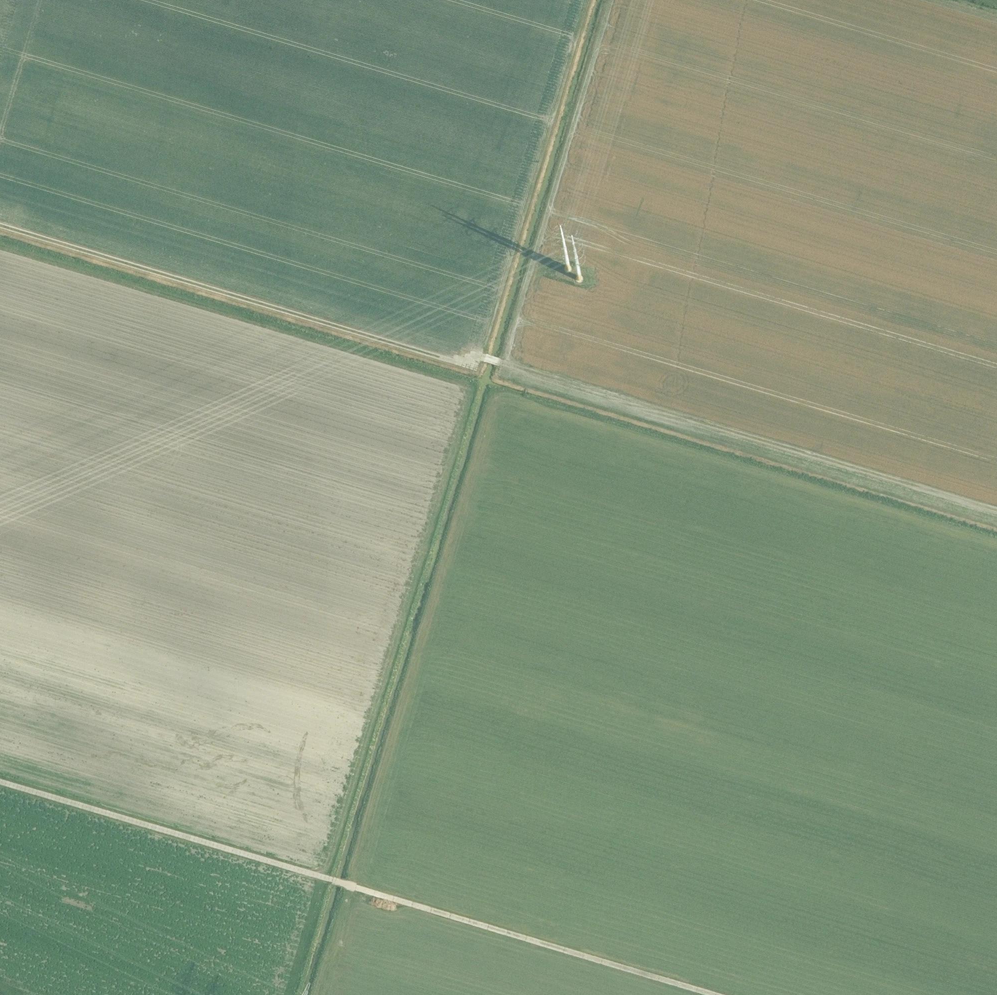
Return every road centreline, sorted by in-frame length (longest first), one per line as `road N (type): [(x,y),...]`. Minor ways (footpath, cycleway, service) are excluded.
road 1 (track): [(996,513),(480,359),(459,365),(0,224)]
road 2 (track): [(0,783),(709,994)]

